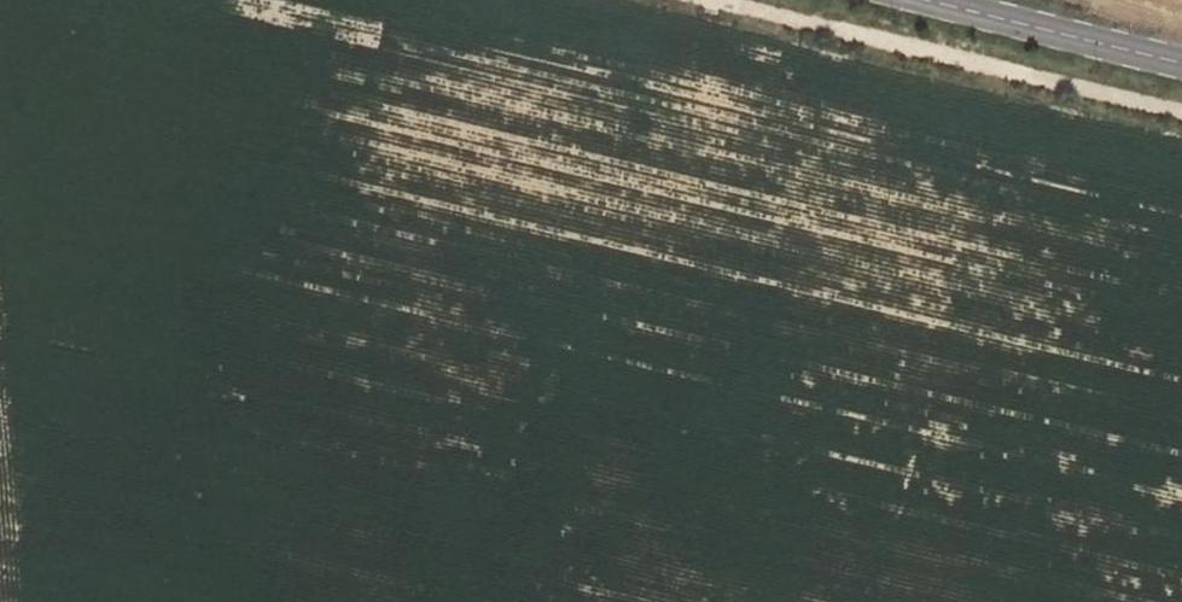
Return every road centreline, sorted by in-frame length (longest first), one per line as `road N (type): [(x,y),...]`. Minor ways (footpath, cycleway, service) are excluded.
road 1 (tertiary): [(930,0),(1181,60)]

